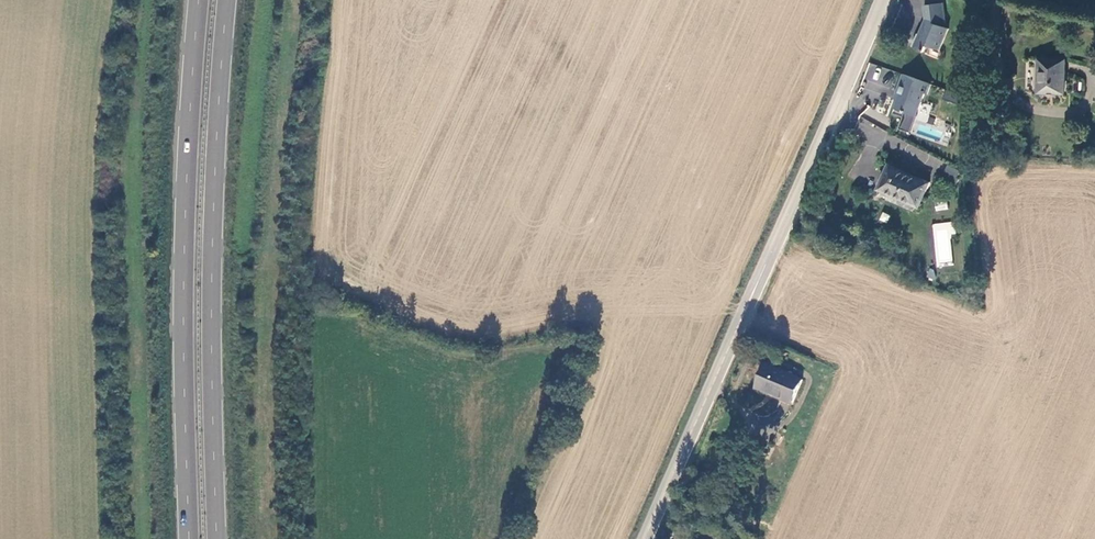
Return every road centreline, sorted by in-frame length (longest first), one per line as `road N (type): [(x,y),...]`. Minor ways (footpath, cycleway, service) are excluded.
road 1 (tertiary): [(880,0),(645,538)]
road 2 (trunk): [(217,538),(210,320),(226,0)]
road 3 (trunk): [(197,0),(183,326),(189,538)]

